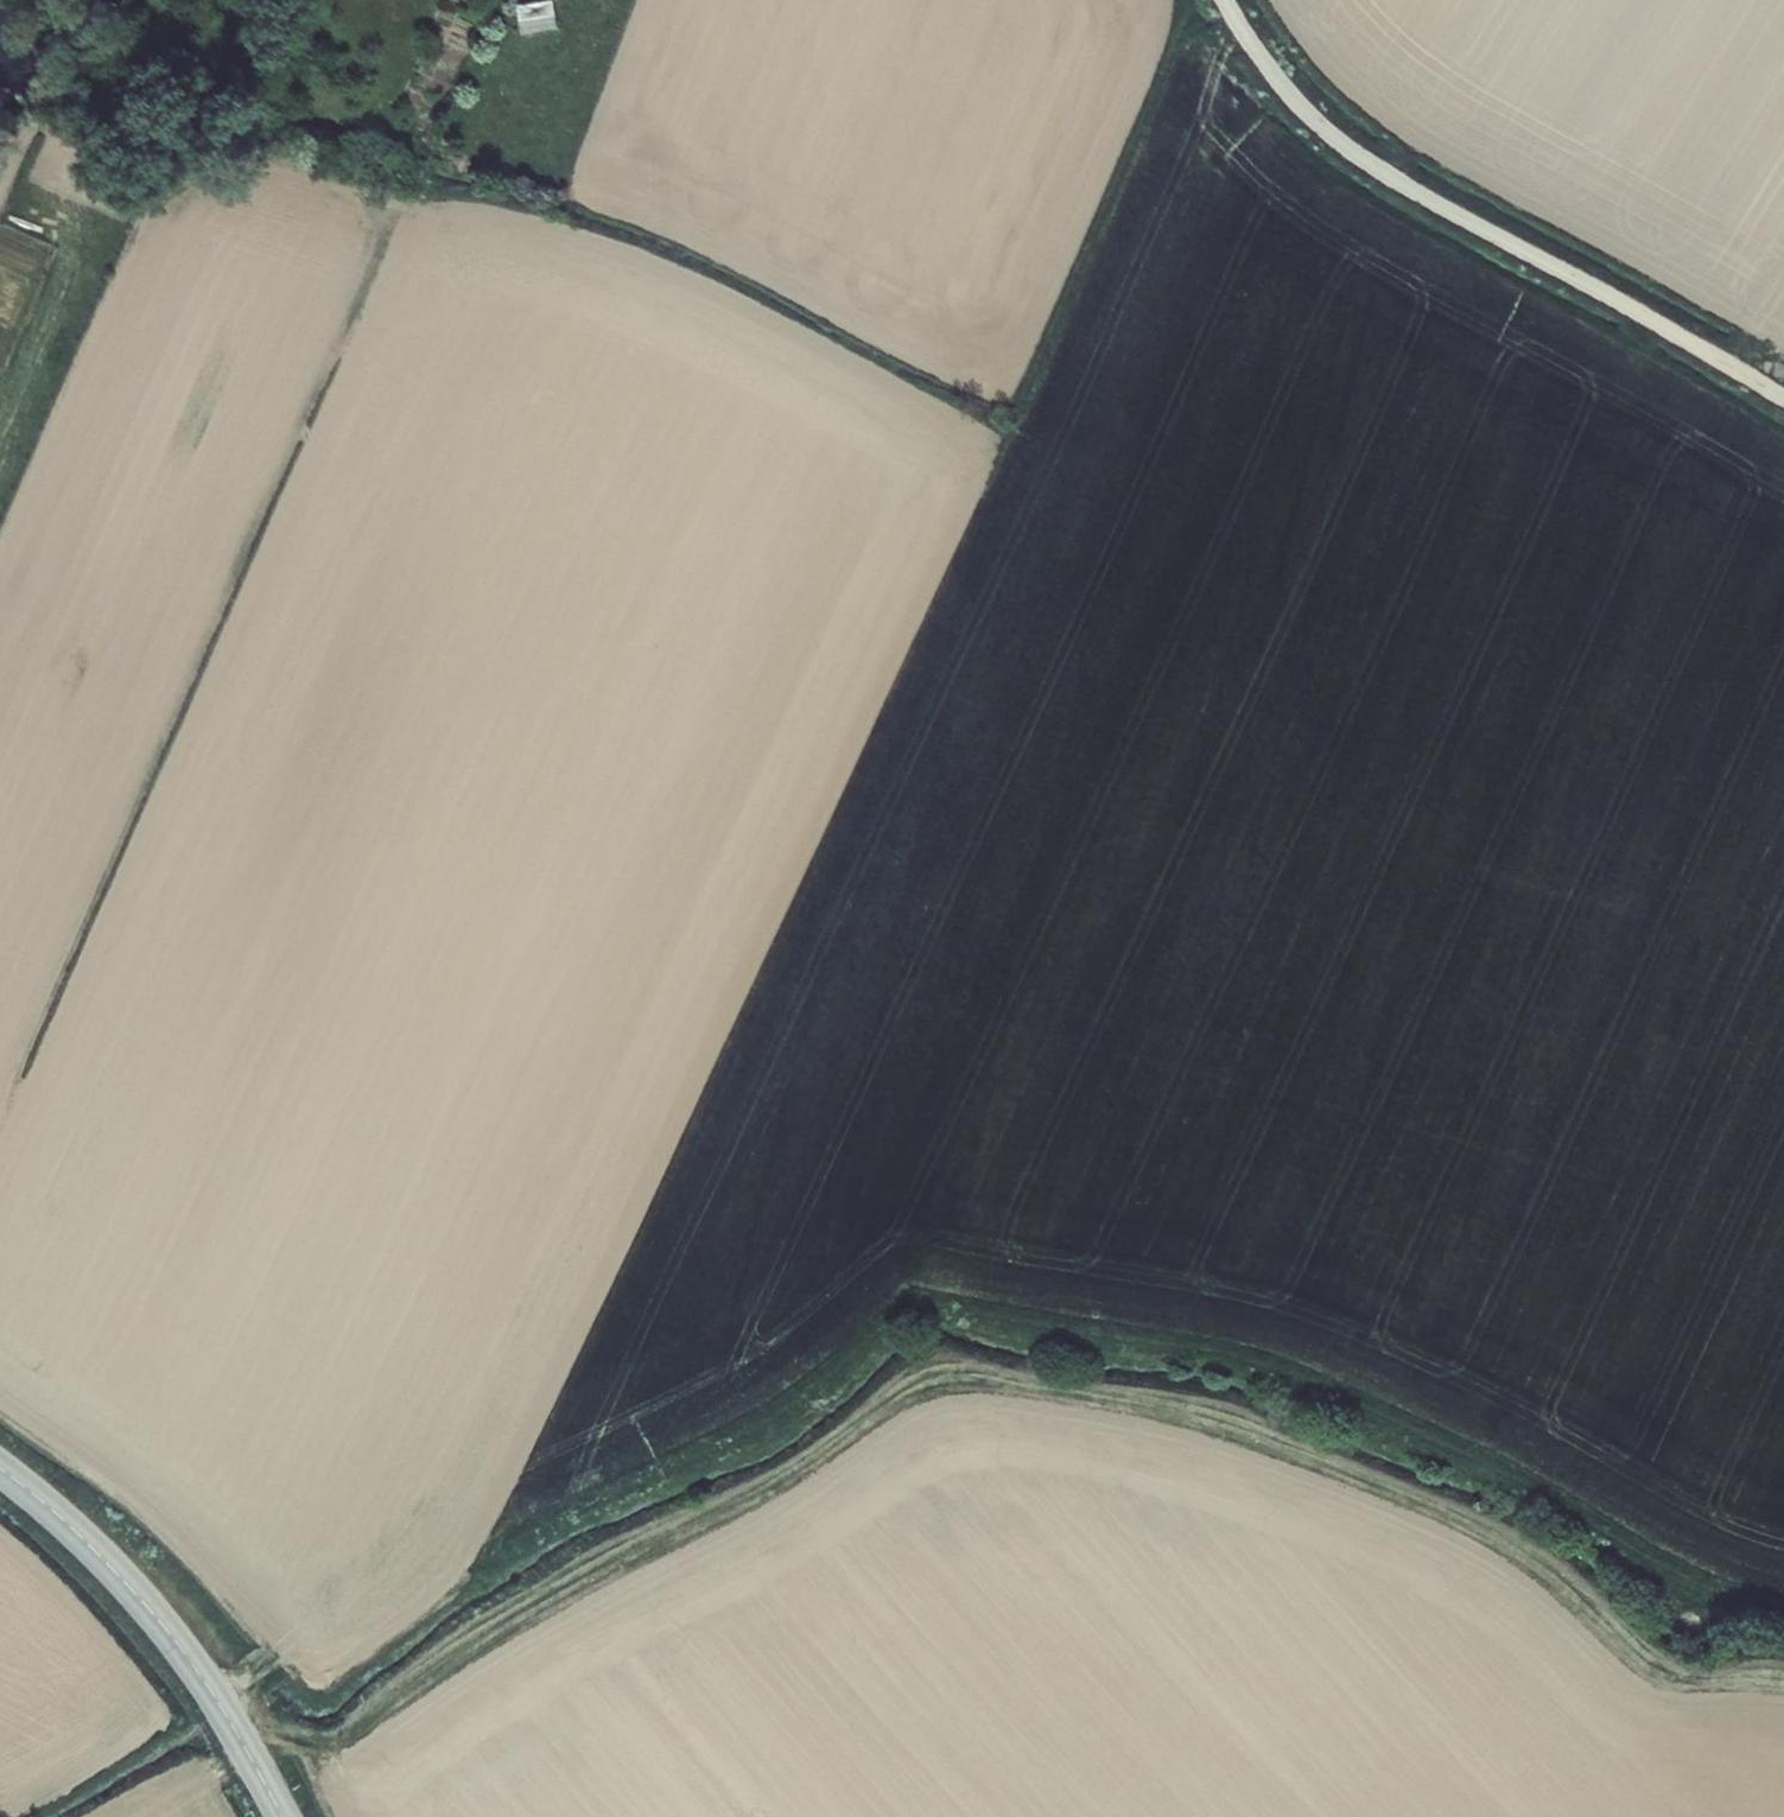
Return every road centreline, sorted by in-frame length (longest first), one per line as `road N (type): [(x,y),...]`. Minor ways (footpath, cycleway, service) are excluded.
road 1 (unclassified): [(1226,0),(1271,70),(1349,145),(1783,396)]
road 2 (tertiary): [(0,1469),(107,1564),(229,1719)]

